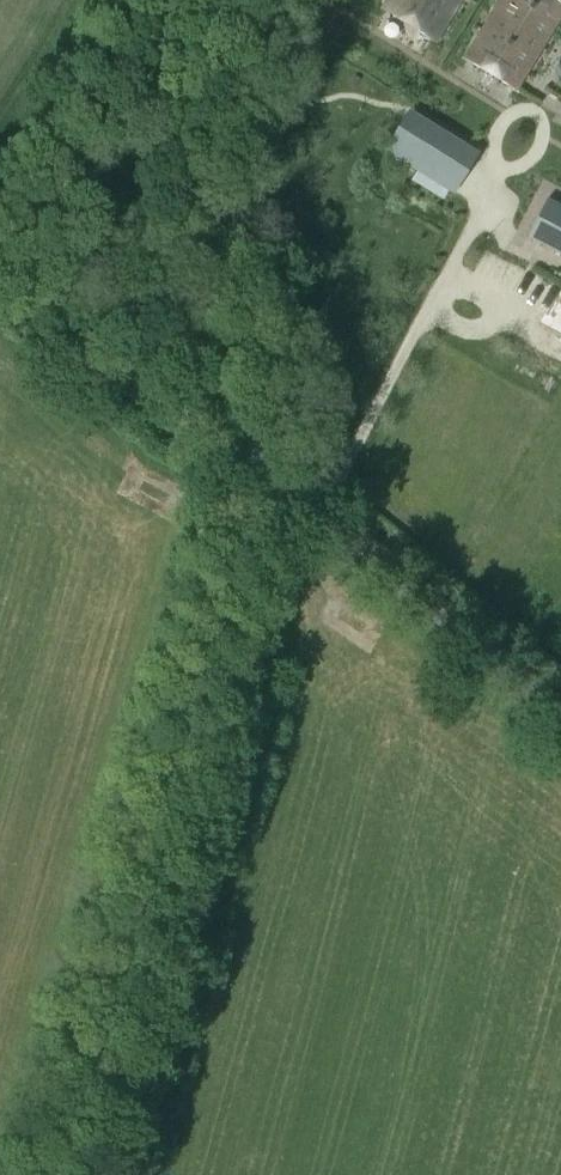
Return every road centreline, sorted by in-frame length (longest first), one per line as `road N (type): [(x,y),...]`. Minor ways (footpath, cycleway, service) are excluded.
road 1 (unclassified): [(67,1174),(260,470)]
road 2 (unclassified): [(260,470),(263,365),(176,131),(171,44),(186,0)]
road 3 (unclassified): [(560,719),(260,470)]
road 4 (unclassified): [(260,470),(0,245)]

